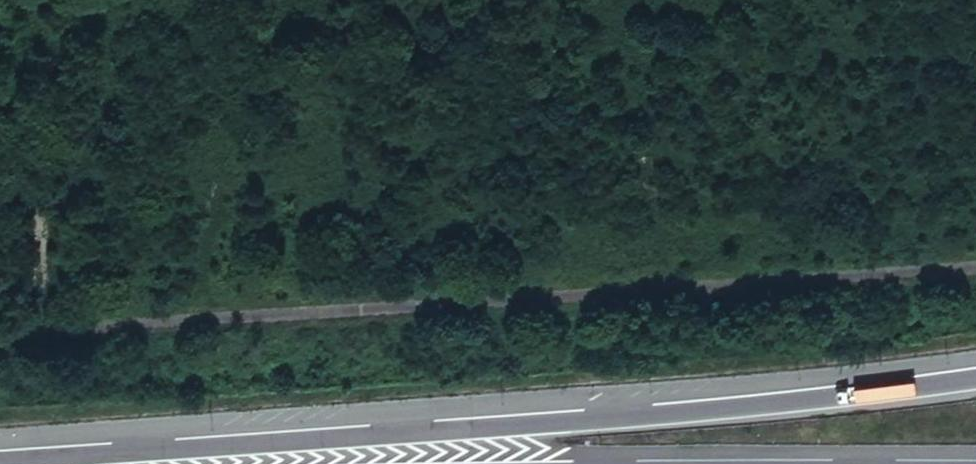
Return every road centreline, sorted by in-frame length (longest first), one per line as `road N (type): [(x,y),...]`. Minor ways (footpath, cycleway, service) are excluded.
road 1 (track): [(0,338),(975,271)]
road 2 (motorway): [(975,370),(774,398),(6,463)]

